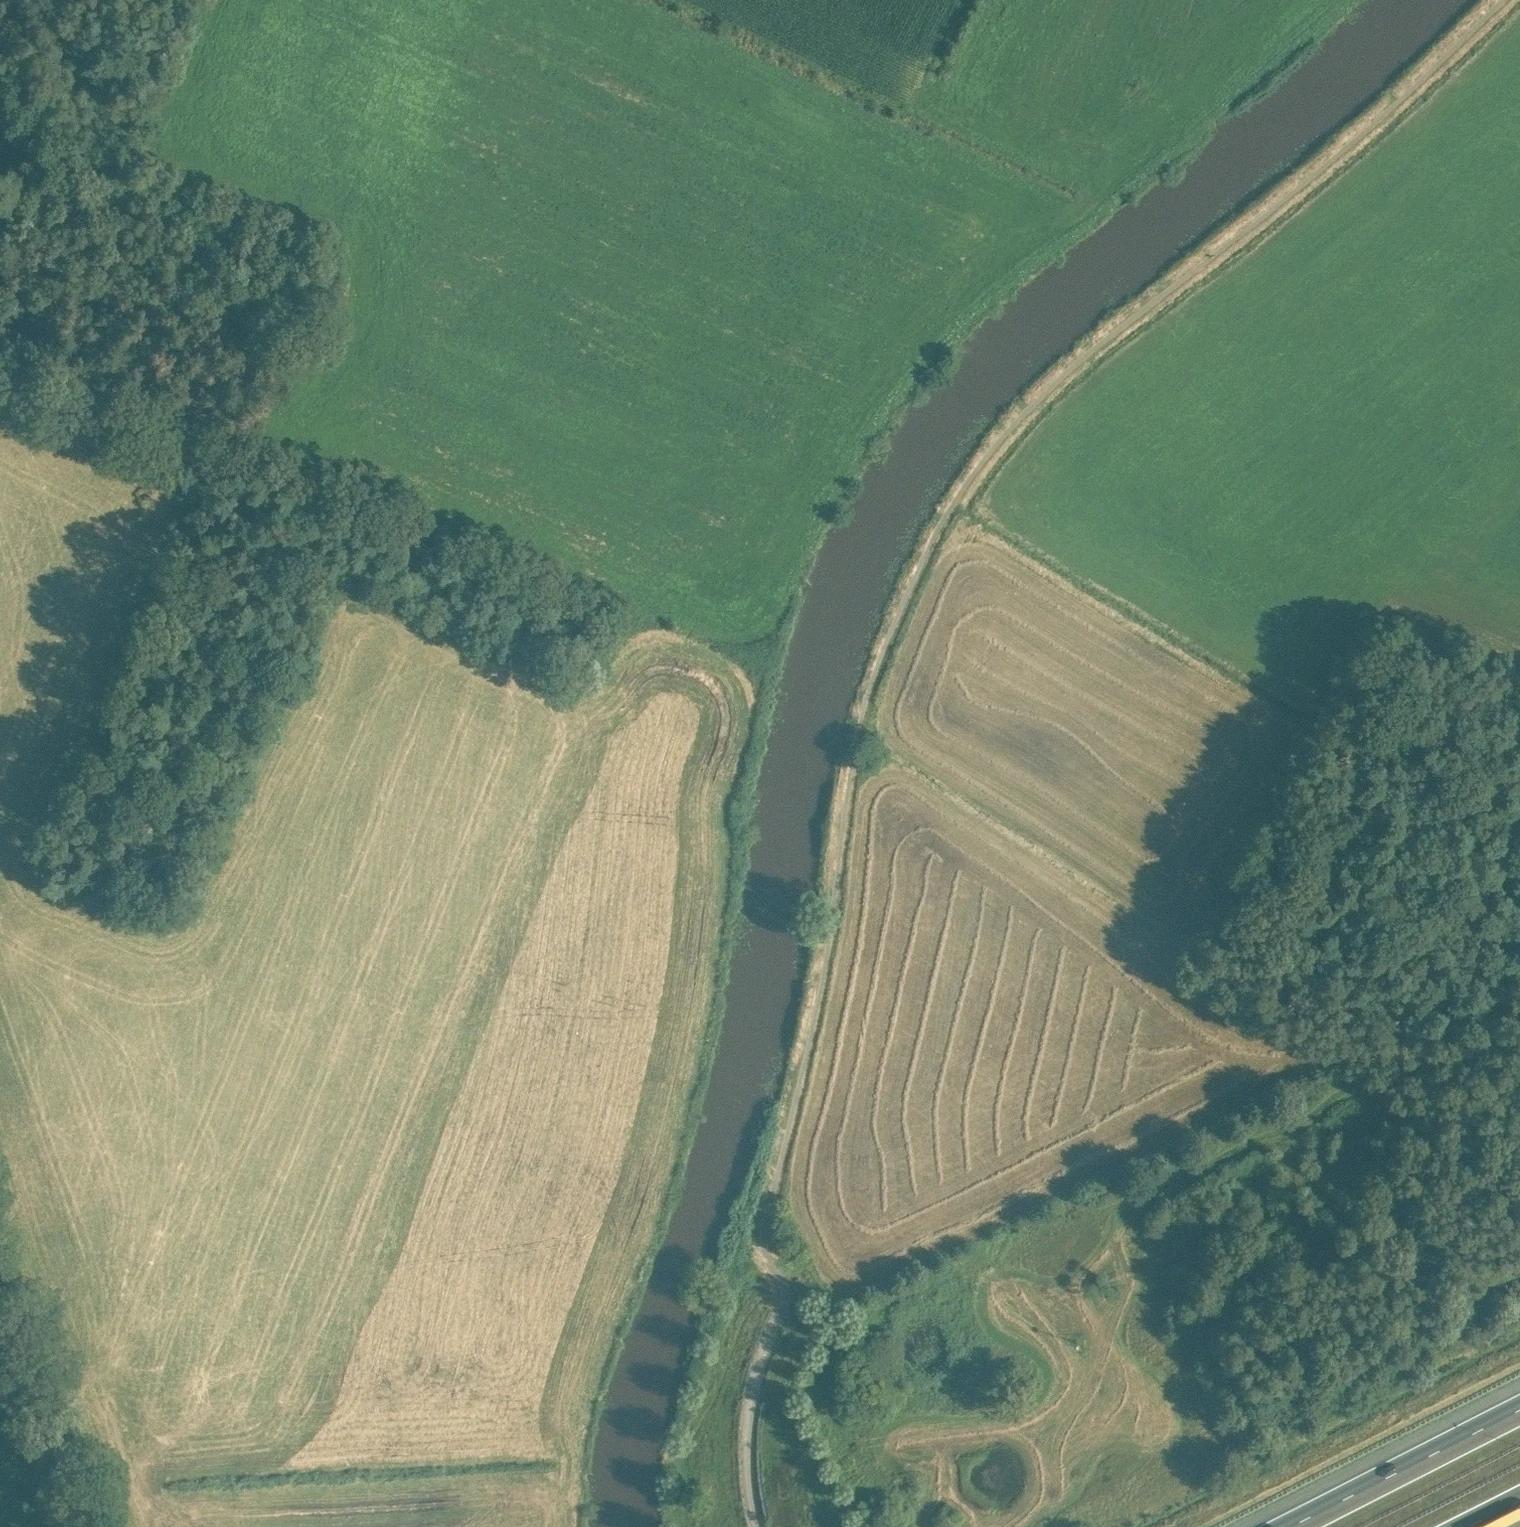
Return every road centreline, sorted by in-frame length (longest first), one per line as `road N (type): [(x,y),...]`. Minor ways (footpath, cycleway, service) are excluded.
road 1 (unknown): [(0,1270),(93,1526)]
road 2 (motorway): [(1519,1413),(1295,1526)]

